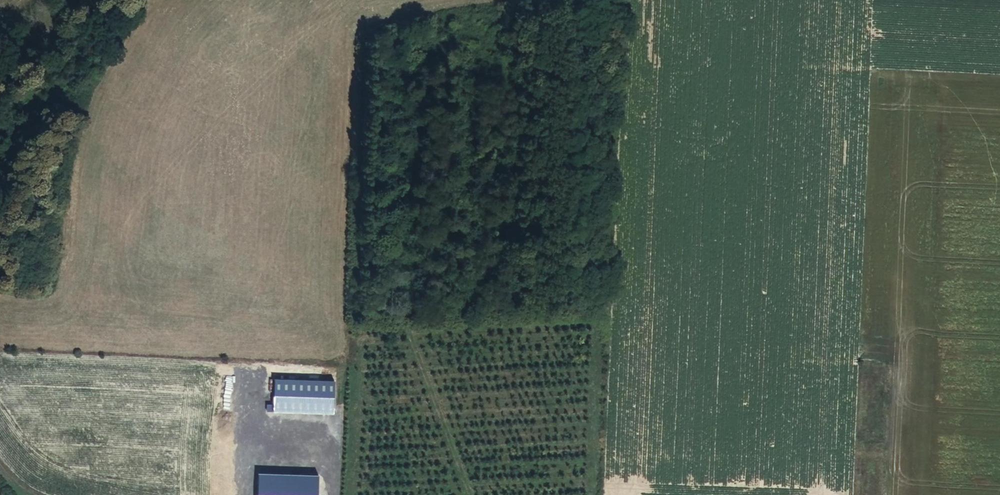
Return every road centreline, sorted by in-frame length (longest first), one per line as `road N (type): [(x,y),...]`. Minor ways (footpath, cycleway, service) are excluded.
road 1 (track): [(470,494),(410,332)]

